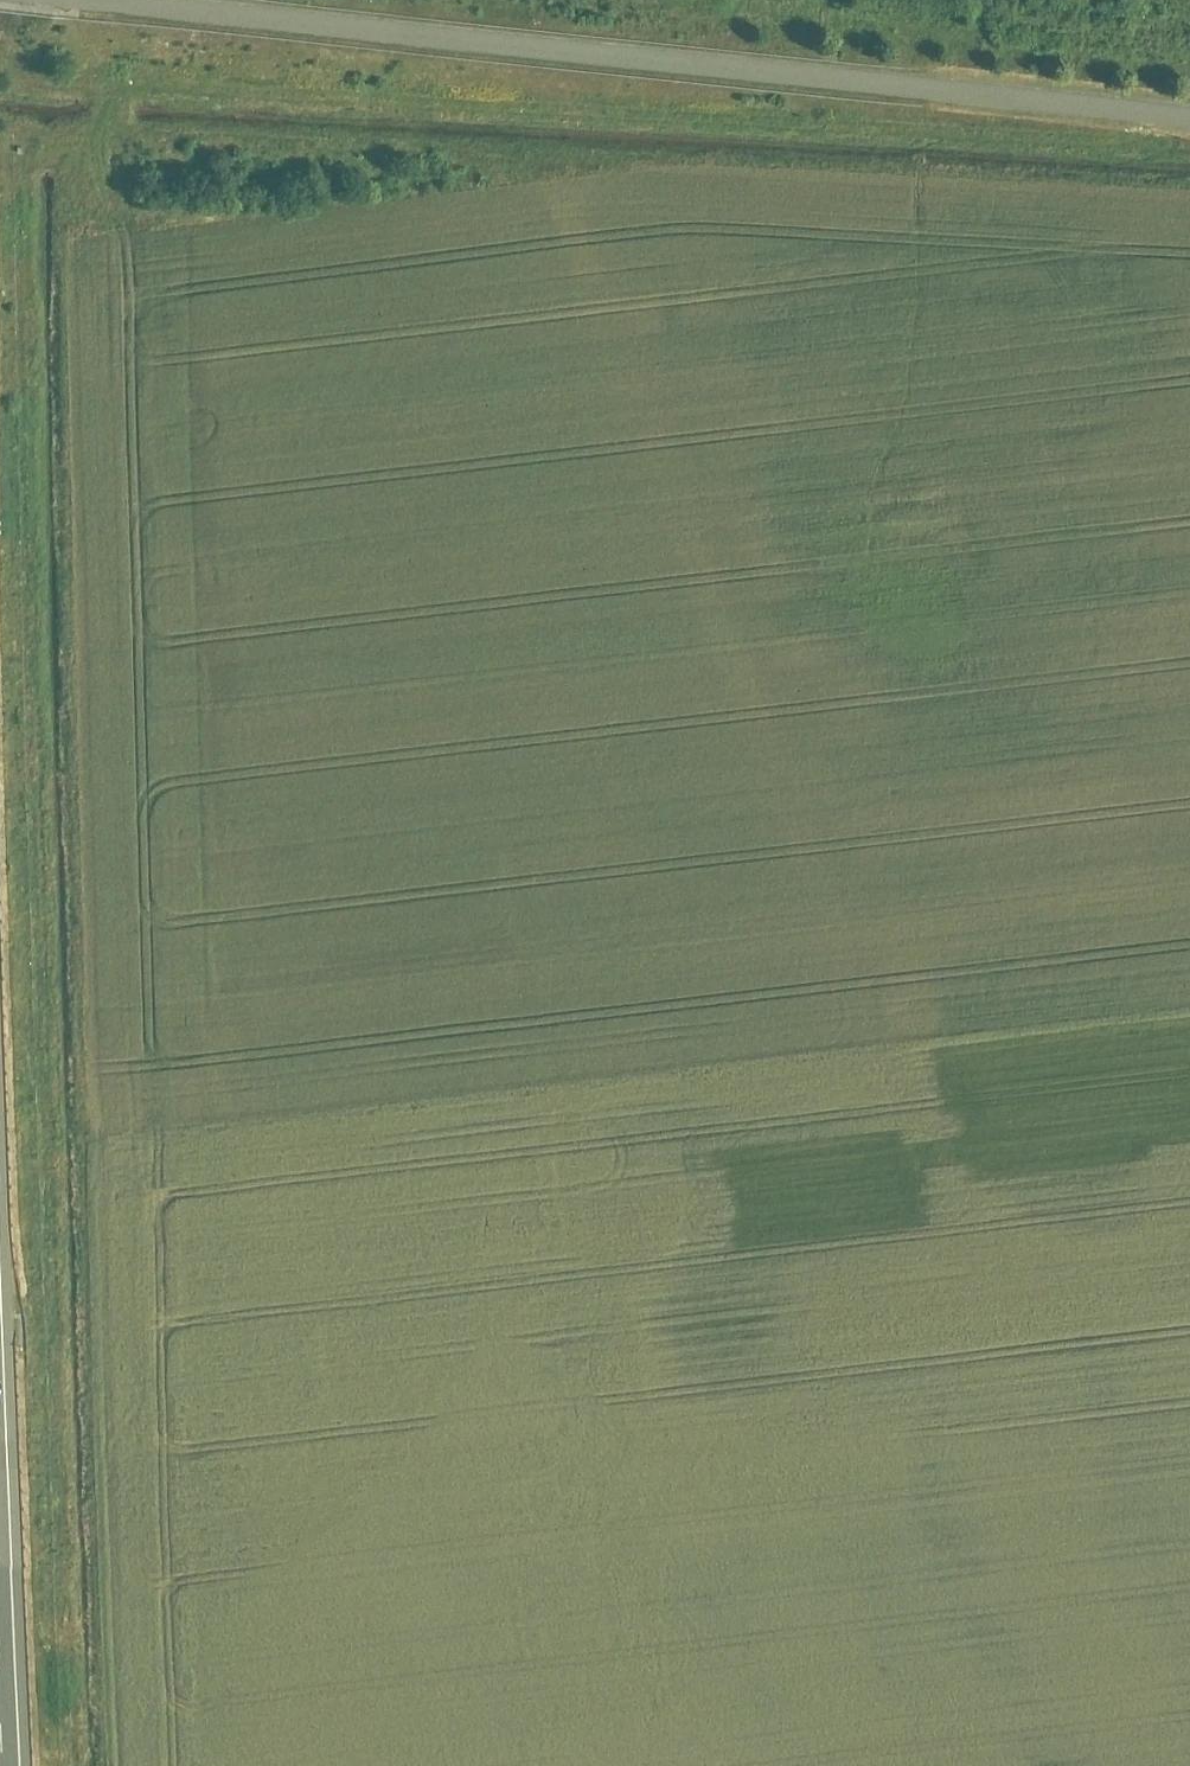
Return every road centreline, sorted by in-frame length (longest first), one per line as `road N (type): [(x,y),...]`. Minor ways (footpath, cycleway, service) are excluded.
road 1 (unclassified): [(149,0),(1189,114)]

